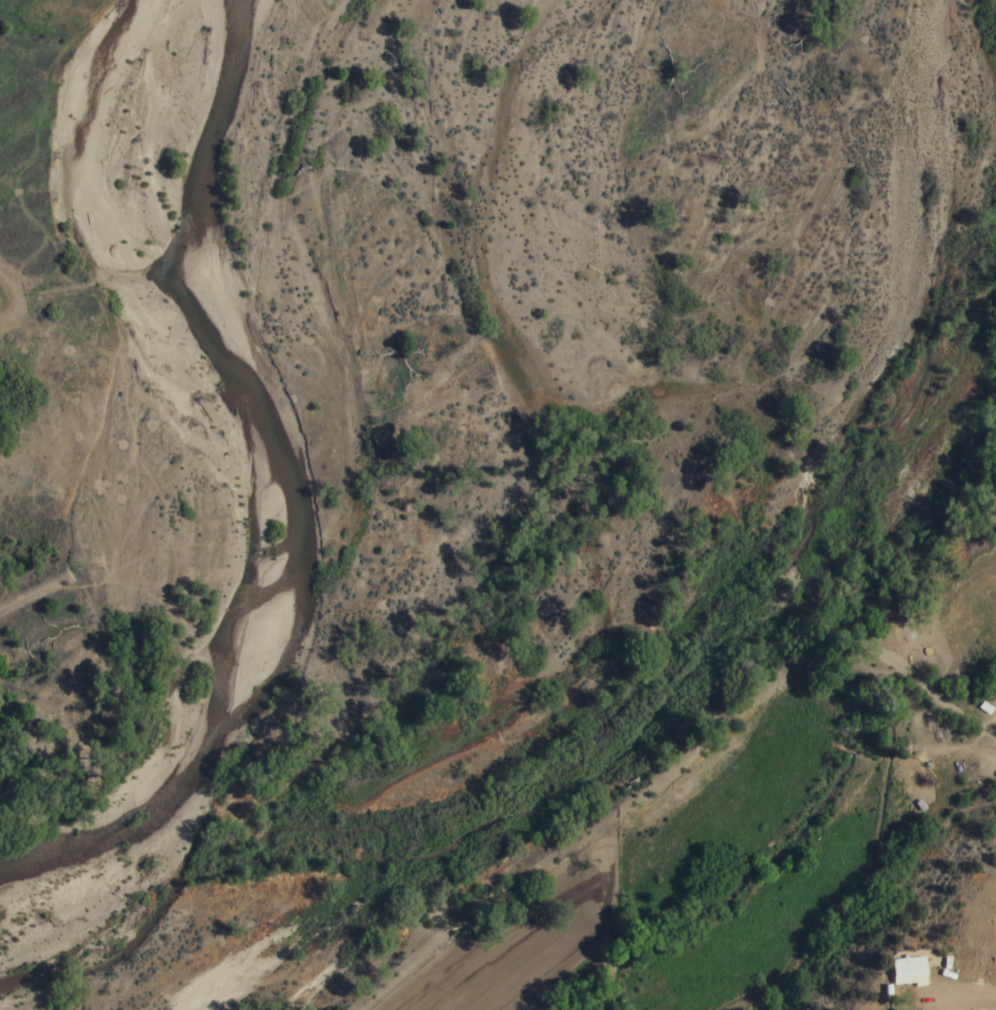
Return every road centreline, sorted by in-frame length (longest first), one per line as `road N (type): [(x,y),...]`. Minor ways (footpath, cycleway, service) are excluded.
road 1 (residential): [(995,797),(874,813)]

